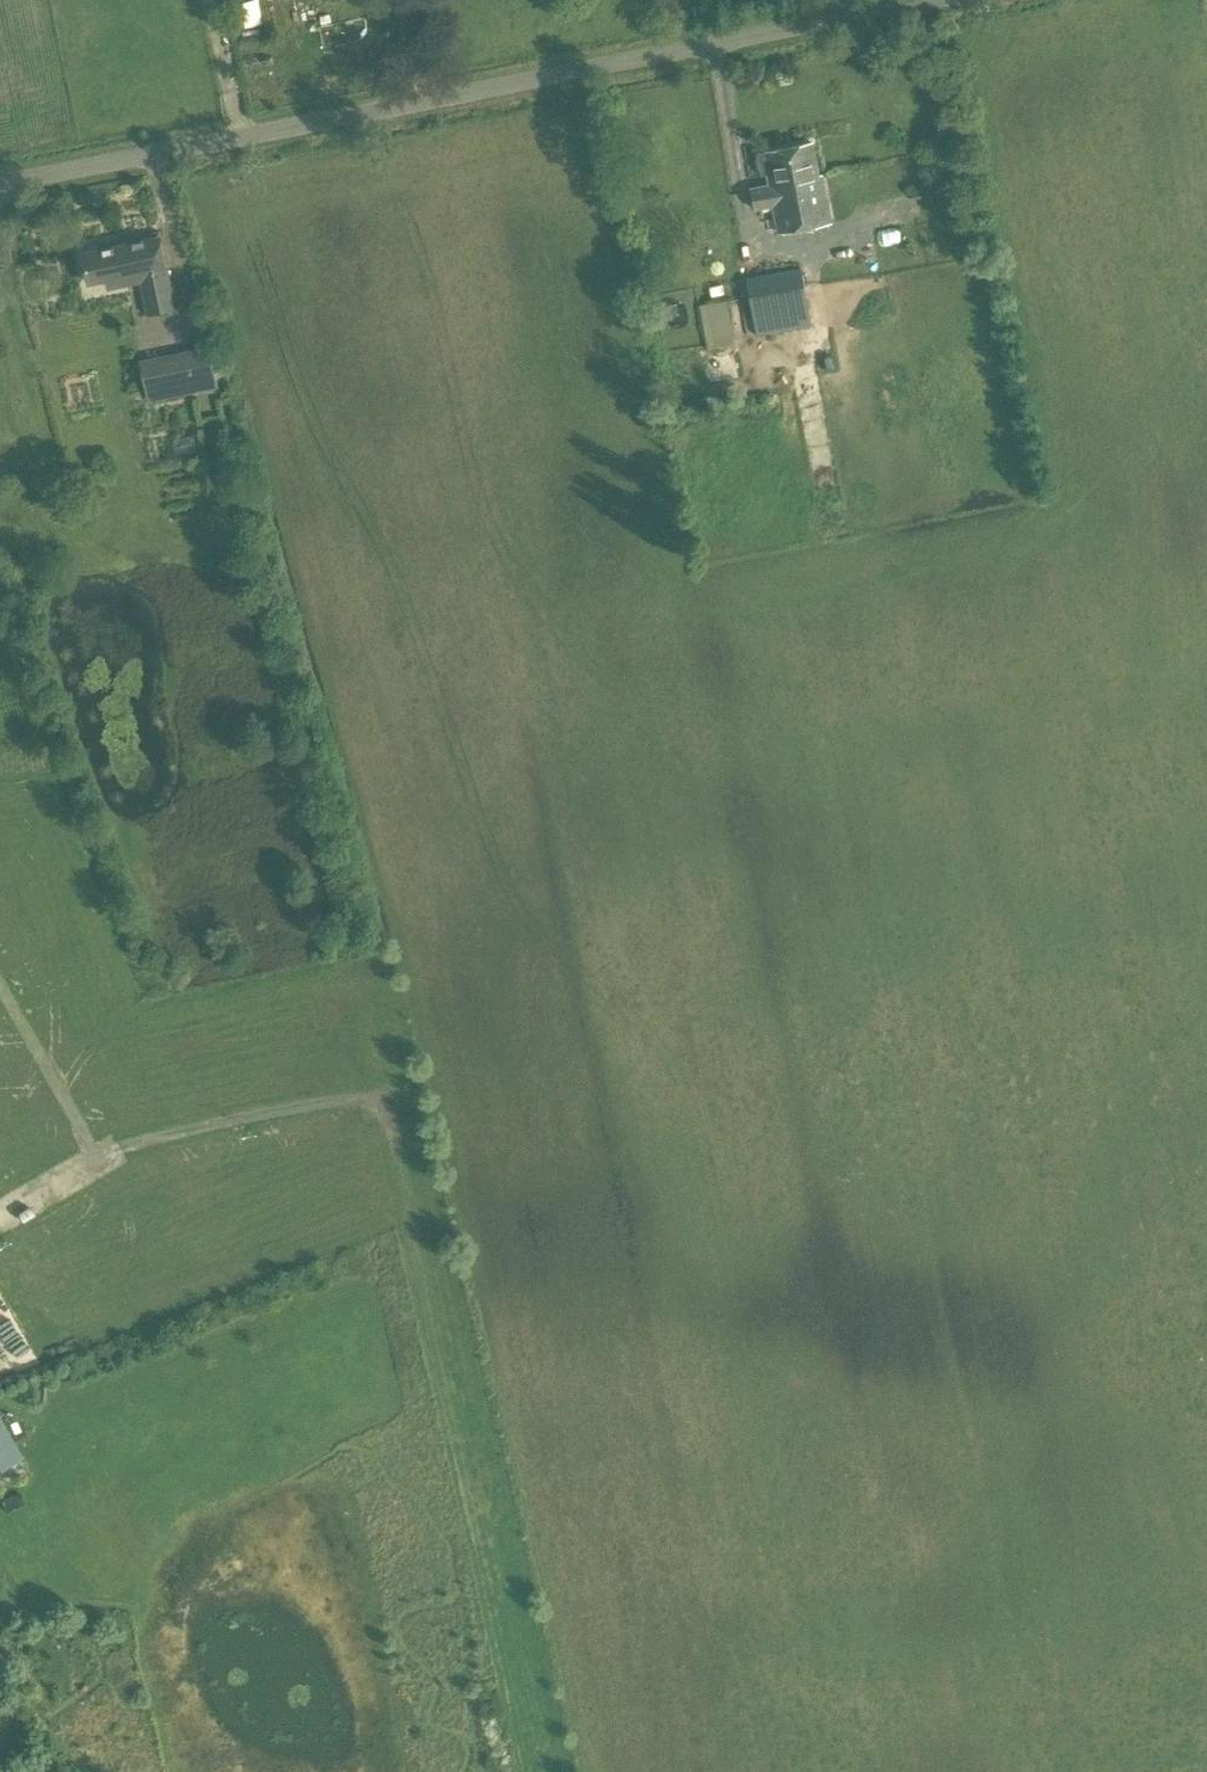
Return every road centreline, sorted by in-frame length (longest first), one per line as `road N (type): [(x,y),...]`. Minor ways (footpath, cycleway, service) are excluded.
road 1 (unclassified): [(0,197),(980,0)]

